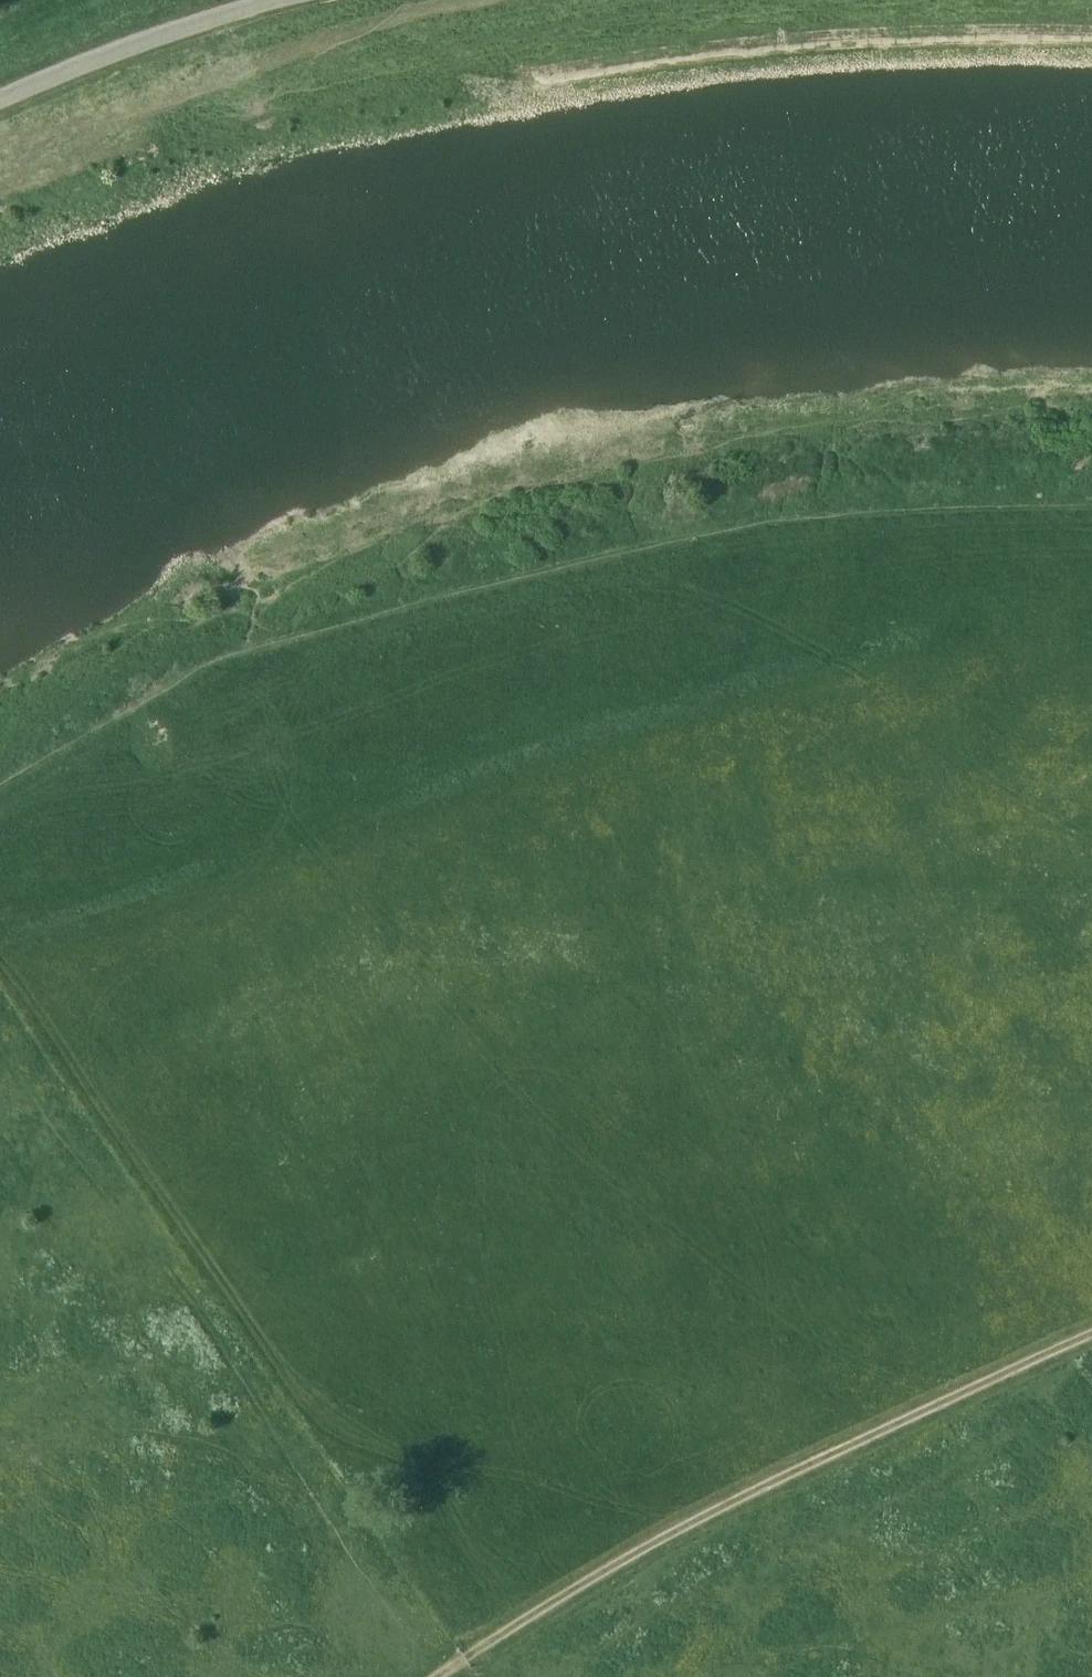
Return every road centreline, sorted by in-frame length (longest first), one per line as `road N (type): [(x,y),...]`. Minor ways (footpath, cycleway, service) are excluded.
road 1 (track): [(437,1676),(628,1557),(1091,1334)]
road 2 (unclassified): [(0,148),(197,17),(262,0)]

